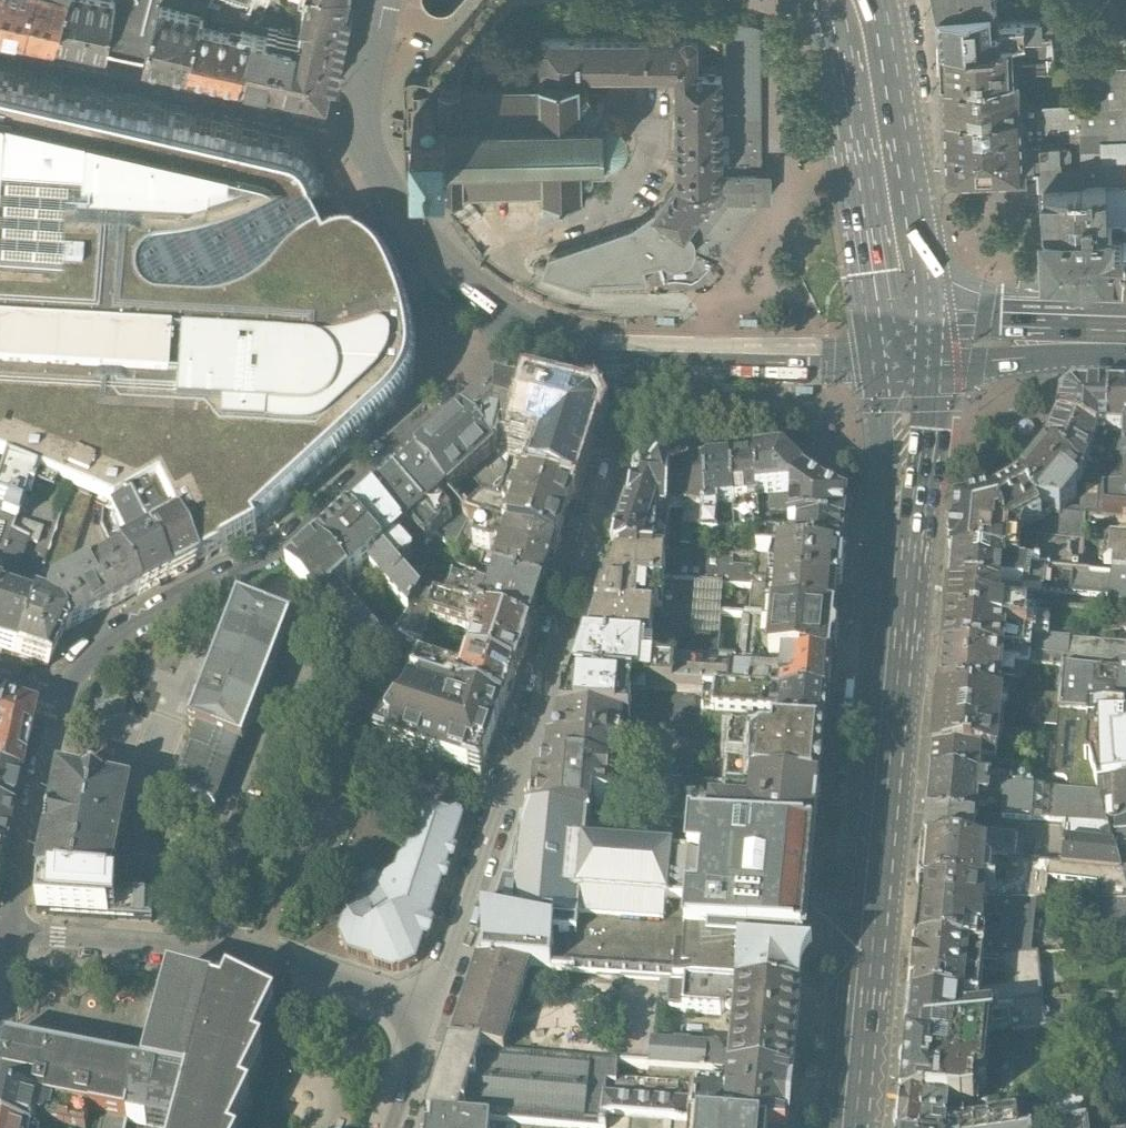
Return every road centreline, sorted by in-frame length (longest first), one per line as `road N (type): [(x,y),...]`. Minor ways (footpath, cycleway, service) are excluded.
road 1 (primary): [(905,352),(906,426),(843,1127)]
road 2 (residential): [(438,1012),(622,438)]
road 3 (residential): [(439,408),(270,553),(99,657),(63,700)]
road 4 (unclassified): [(503,317),(604,351),(809,359),(905,352)]
road 5 (unclassified): [(383,0),(360,107),(369,161),(444,272),(503,317)]
road 6 (primary): [(819,0),(842,76),(873,274),(905,352)]
road 7 (primary): [(905,352),(915,267),(887,47)]
road 8 (residential): [(7,941),(259,954),(298,965)]
road 9 (residential): [(63,700),(7,941)]
road 10 (primary): [(905,352),(1125,335)]
road 11 (residential): [(298,965),(438,1012)]
road 12 (residential): [(400,1127),(438,1012)]

